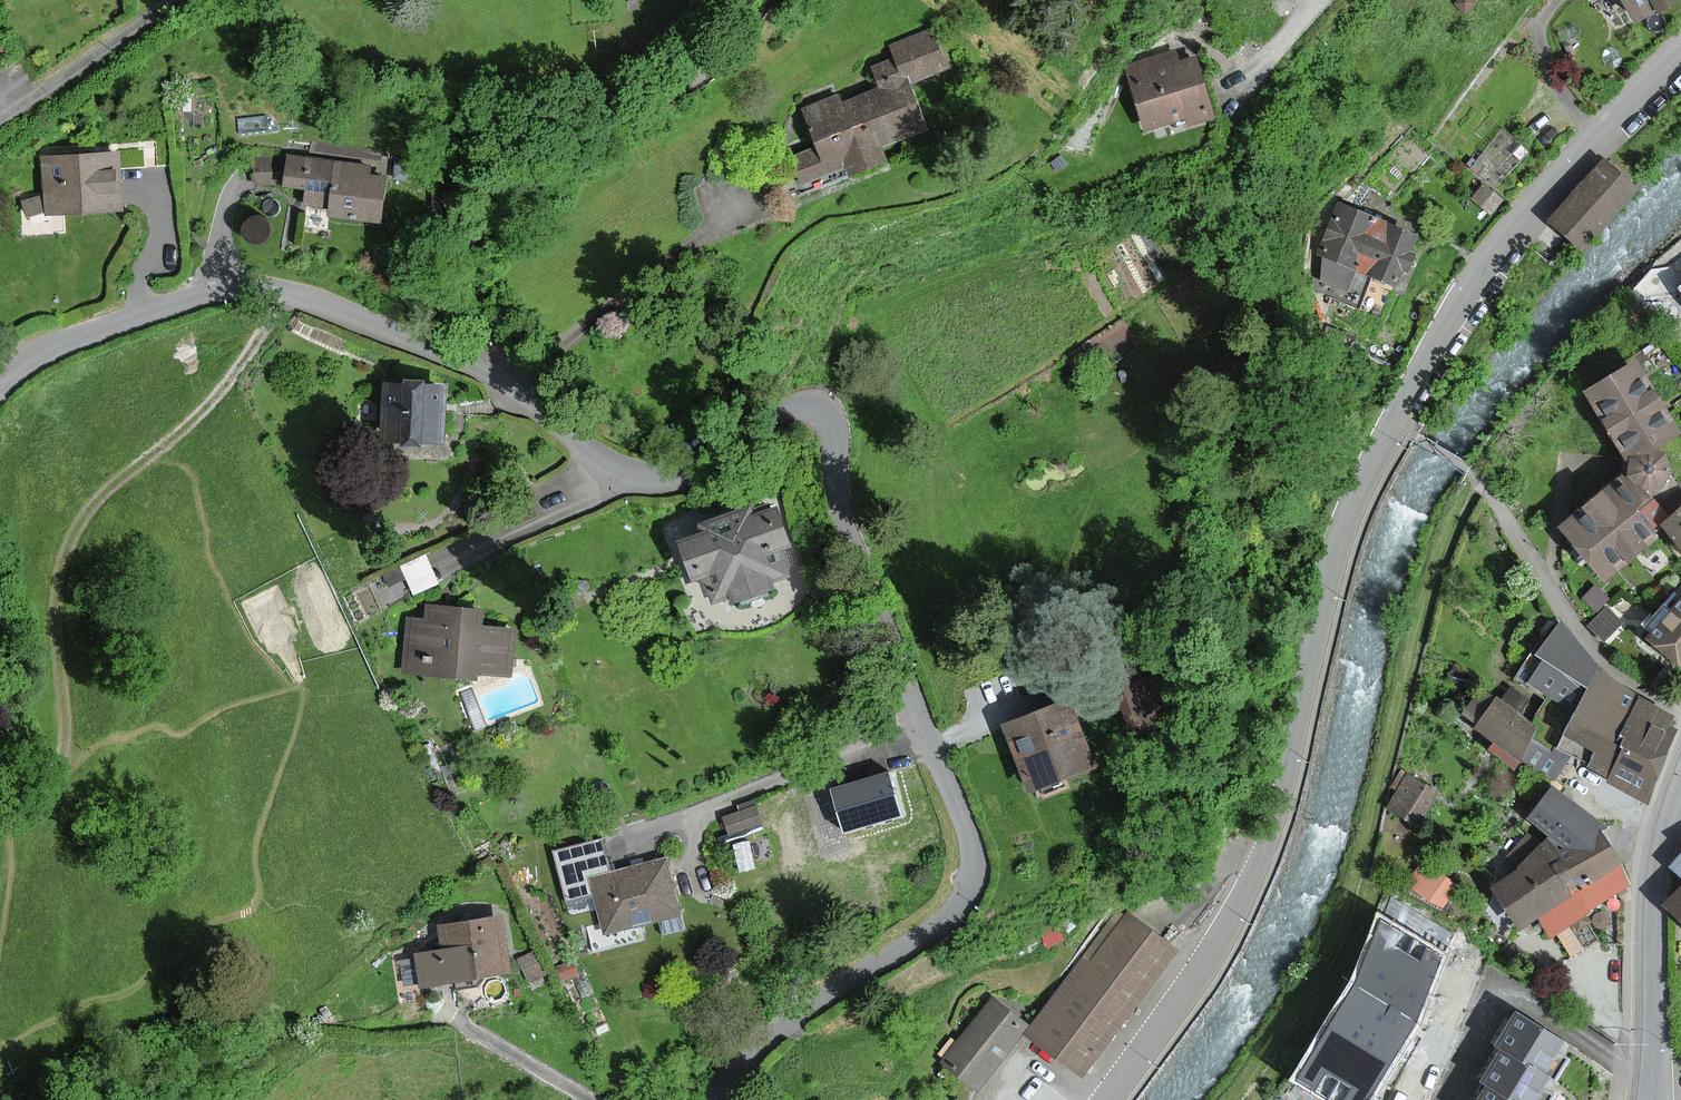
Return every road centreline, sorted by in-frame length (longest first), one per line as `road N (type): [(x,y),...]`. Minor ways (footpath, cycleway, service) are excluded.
road 1 (residential): [(1109,1099),(1229,929),(1257,871),(1331,569),(1421,377),(1517,223),(1680,59)]
road 2 (residential): [(718,1099),(766,1034),(951,912),(970,877),(970,837),(839,510),(826,412),(789,409),(723,466),(657,477),(599,460),(514,393)]
road 3 (track): [(13,823),(18,804),(56,770),(64,739),(58,604),(83,522),(215,398),(284,292)]
road 4 (residential): [(514,393),(474,365),(317,300),(246,286),(100,323),(0,384)]
road 5 (residential): [(514,393),(521,365),(472,268),(481,225),(700,74),(762,0)]
road 6 (residential): [(1656,1068),(1612,1054),(1500,992),(1479,1010),(1446,1099)]
road 7 (secondary): [(1680,789),(1658,873),(1656,1068)]

